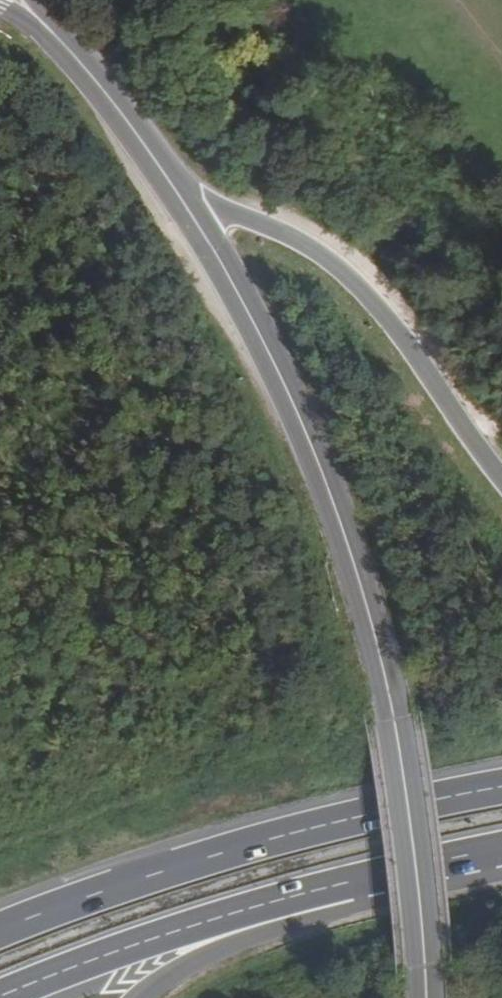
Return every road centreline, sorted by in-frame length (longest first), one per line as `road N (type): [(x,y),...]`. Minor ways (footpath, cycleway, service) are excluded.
road 1 (trunk): [(187,207),(285,386),(378,638),(411,813),(426,997)]
road 2 (trunk): [(501,790),(329,826),(0,933)]
road 3 (trunk): [(0,997),(152,940),(430,868)]
road 4 (trunk): [(501,489),(379,316),(338,274),(296,245),(187,207)]
road 5 (trunk): [(132,997),(204,957),(353,909),(430,868)]
road 6 (trunk): [(57,33),(187,207)]

